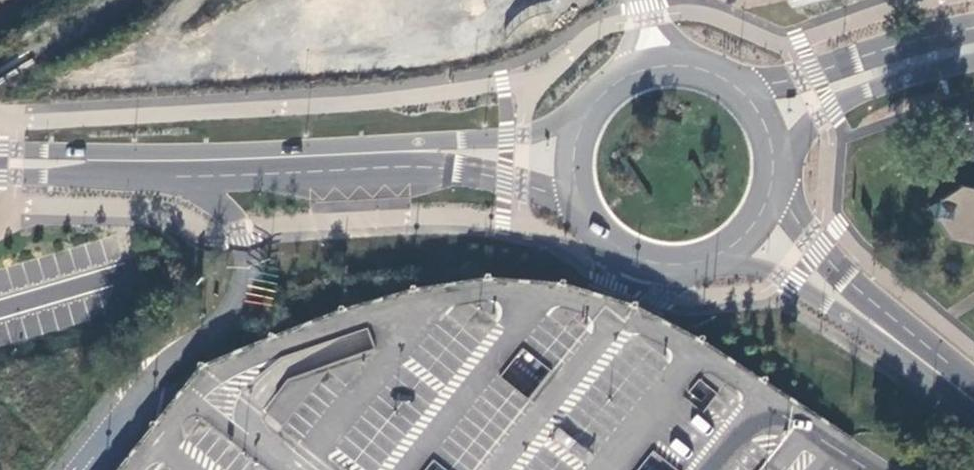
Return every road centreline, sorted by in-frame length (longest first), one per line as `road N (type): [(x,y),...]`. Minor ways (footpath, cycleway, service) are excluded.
road 1 (secondary): [(598,103),(460,138),(170,163)]
road 2 (secondary): [(170,163),(456,173),(584,203)]
road 3 (secondary): [(704,257),(821,303),(973,408)]
road 4 (secondary): [(973,389),(814,251),(770,185)]
road 5 (tertiary): [(973,29),(737,90)]
road 6 (tertiary): [(772,164),(863,87),(973,49)]
road 7 (secondary): [(0,161),(170,163)]
road 8 (secondary): [(584,203),(604,233),(639,256),(704,257)]

